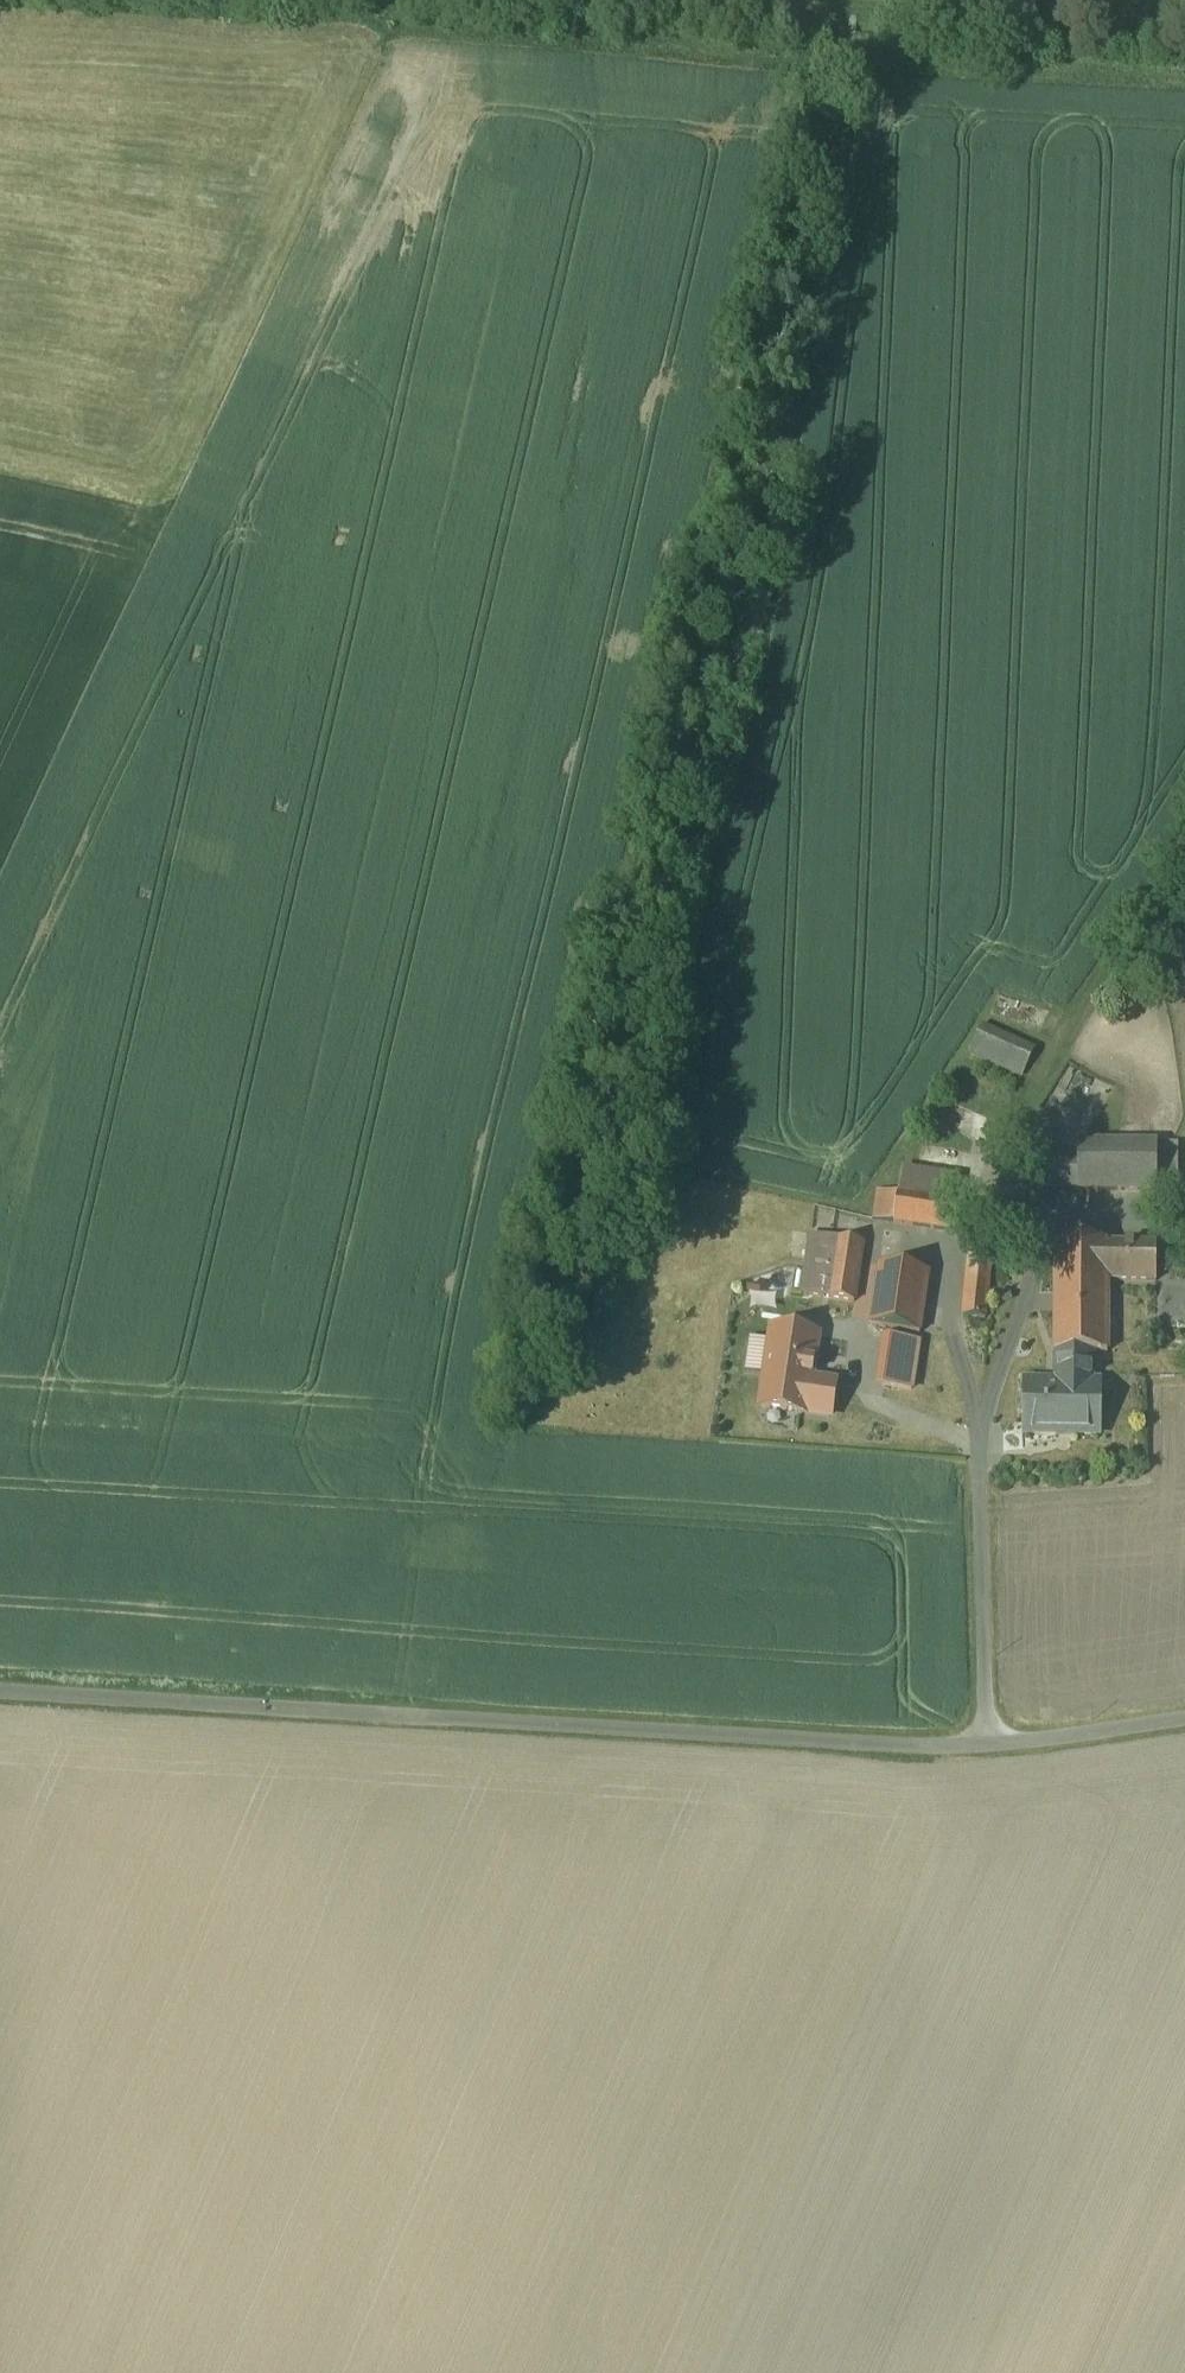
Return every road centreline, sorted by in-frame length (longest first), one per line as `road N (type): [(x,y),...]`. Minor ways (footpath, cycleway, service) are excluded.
road 1 (unclassified): [(0,1697),(464,1733),(985,1728),(1184,1698)]
road 2 (track): [(1184,20),(849,0)]

